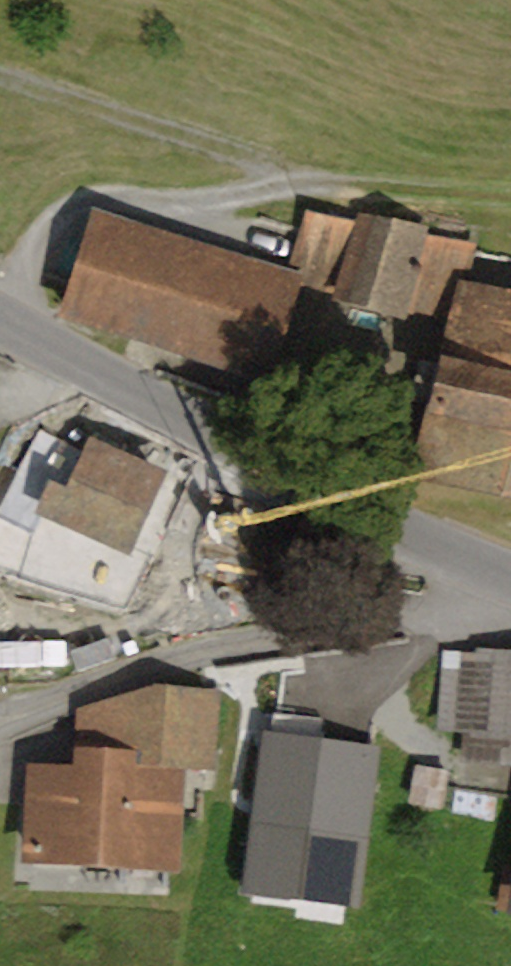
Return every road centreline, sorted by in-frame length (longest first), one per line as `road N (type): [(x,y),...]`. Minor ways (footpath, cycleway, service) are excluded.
road 1 (tertiary): [(510,572),(396,525),(0,323)]
road 2 (track): [(0,312),(45,240),(92,205),(214,199),(294,176),(510,199)]
road 3 (track): [(0,74),(294,176)]

